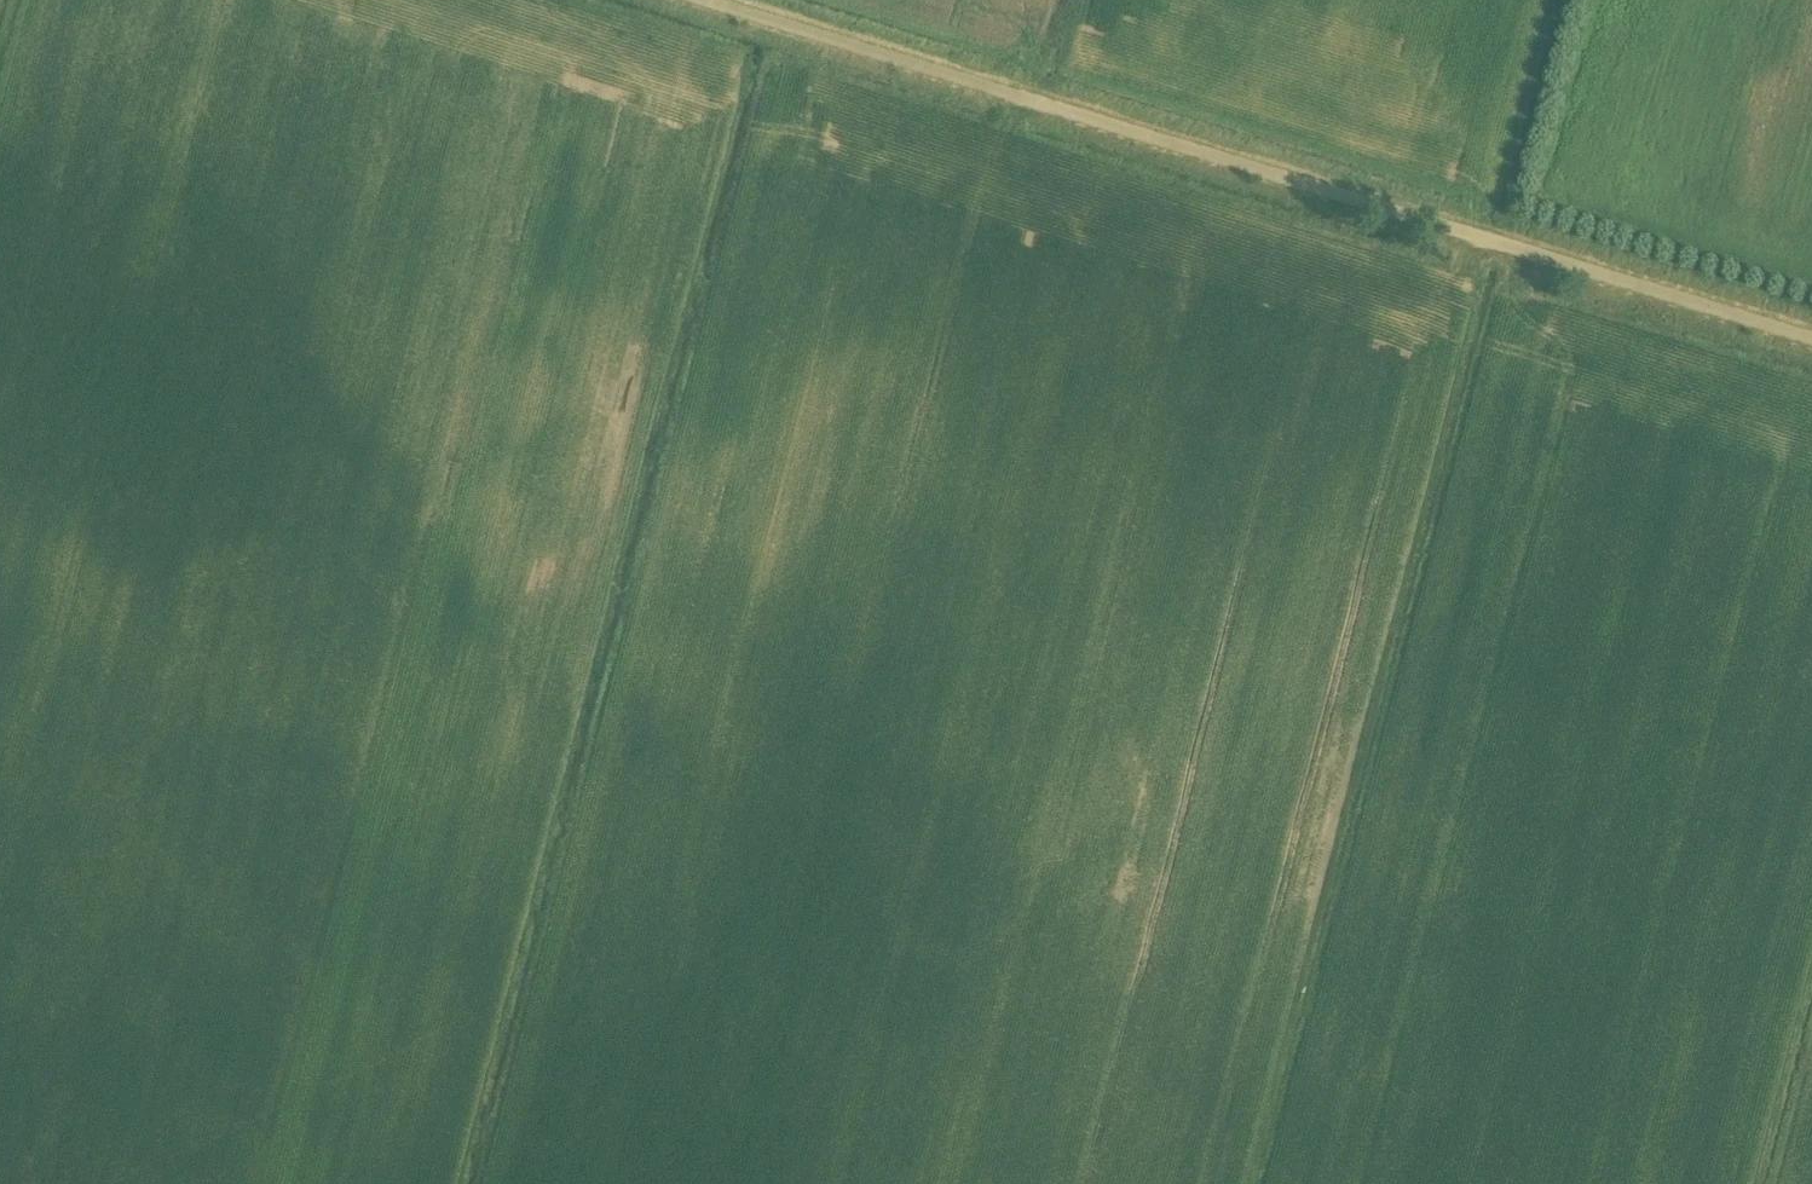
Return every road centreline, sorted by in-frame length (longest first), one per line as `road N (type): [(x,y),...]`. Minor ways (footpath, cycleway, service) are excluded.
road 1 (unclassified): [(1811,341),(706,0)]

